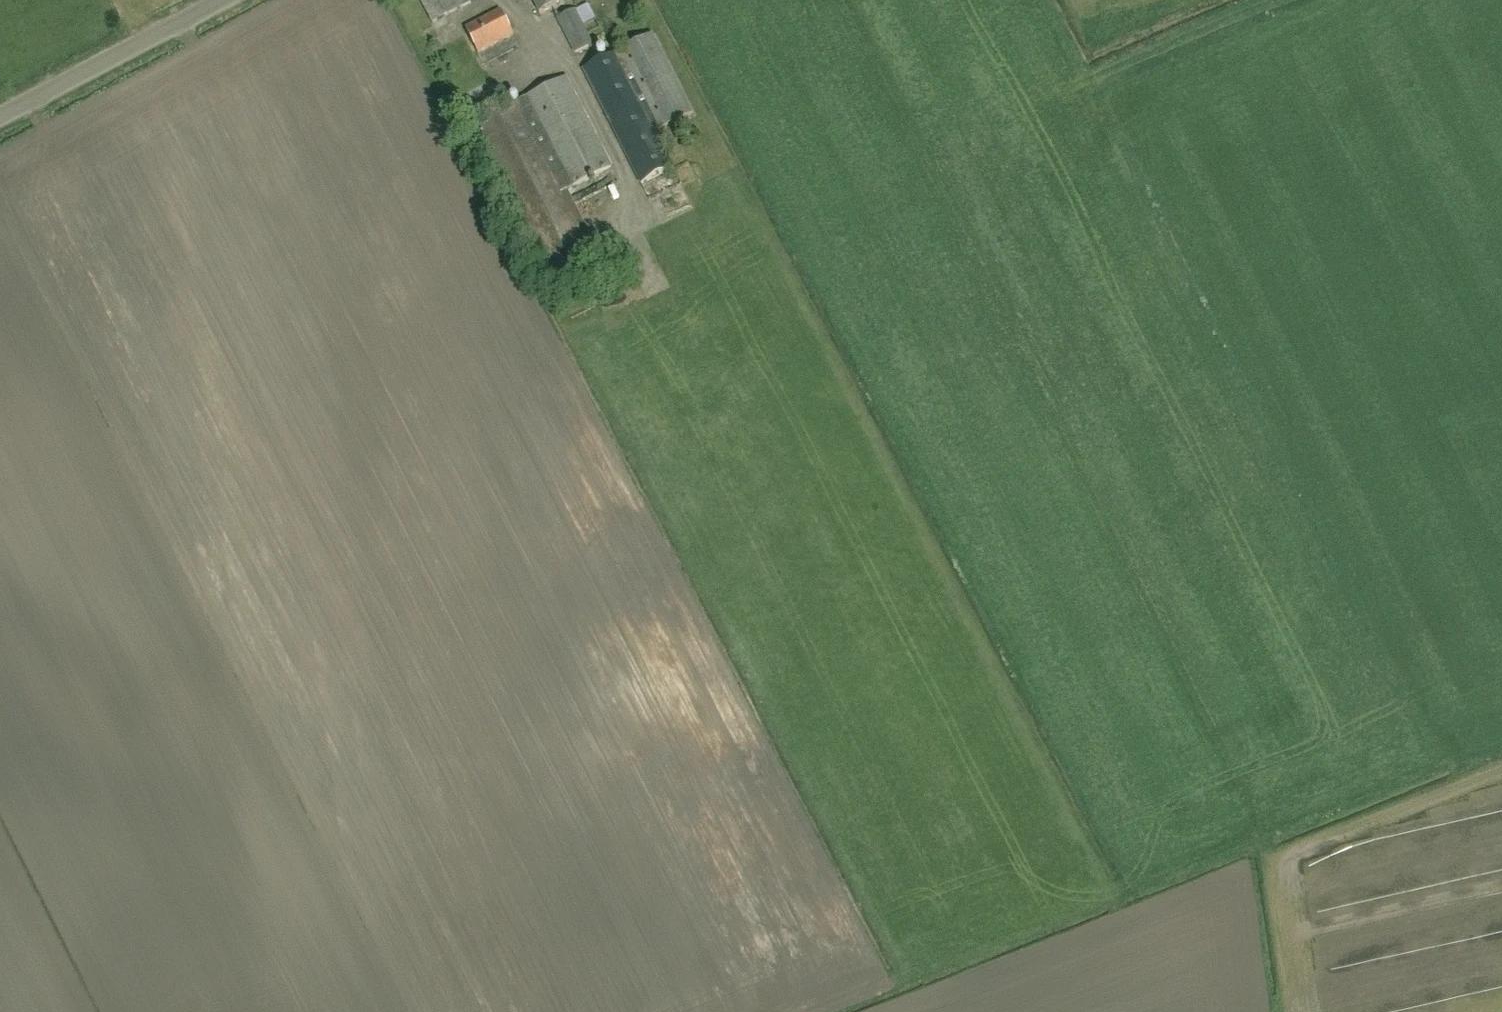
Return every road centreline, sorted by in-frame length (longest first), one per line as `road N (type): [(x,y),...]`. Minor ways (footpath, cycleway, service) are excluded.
road 1 (unclassified): [(0,118),(223,0)]

